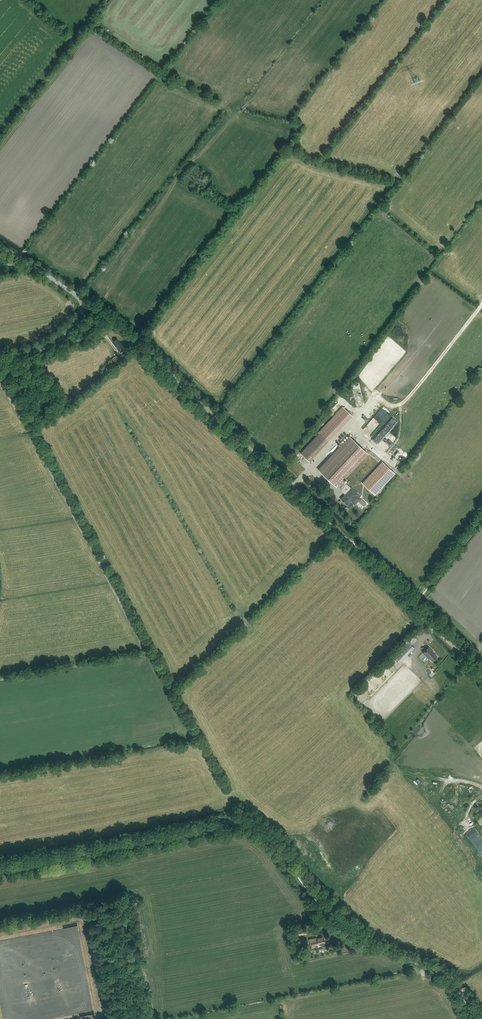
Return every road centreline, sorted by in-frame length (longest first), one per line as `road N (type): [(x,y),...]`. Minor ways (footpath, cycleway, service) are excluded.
road 1 (track): [(481,1018),(446,973),(378,946),(342,919),(254,825),(0,869)]
road 2 (tertiary): [(481,675),(88,302)]

